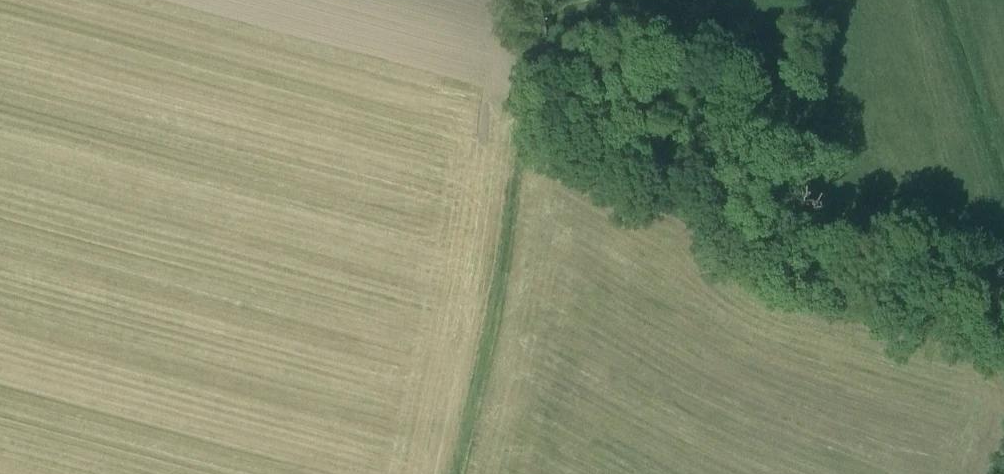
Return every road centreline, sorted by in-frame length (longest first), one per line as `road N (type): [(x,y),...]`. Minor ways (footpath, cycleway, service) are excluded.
road 1 (track): [(527,0),(523,187),(460,473)]

